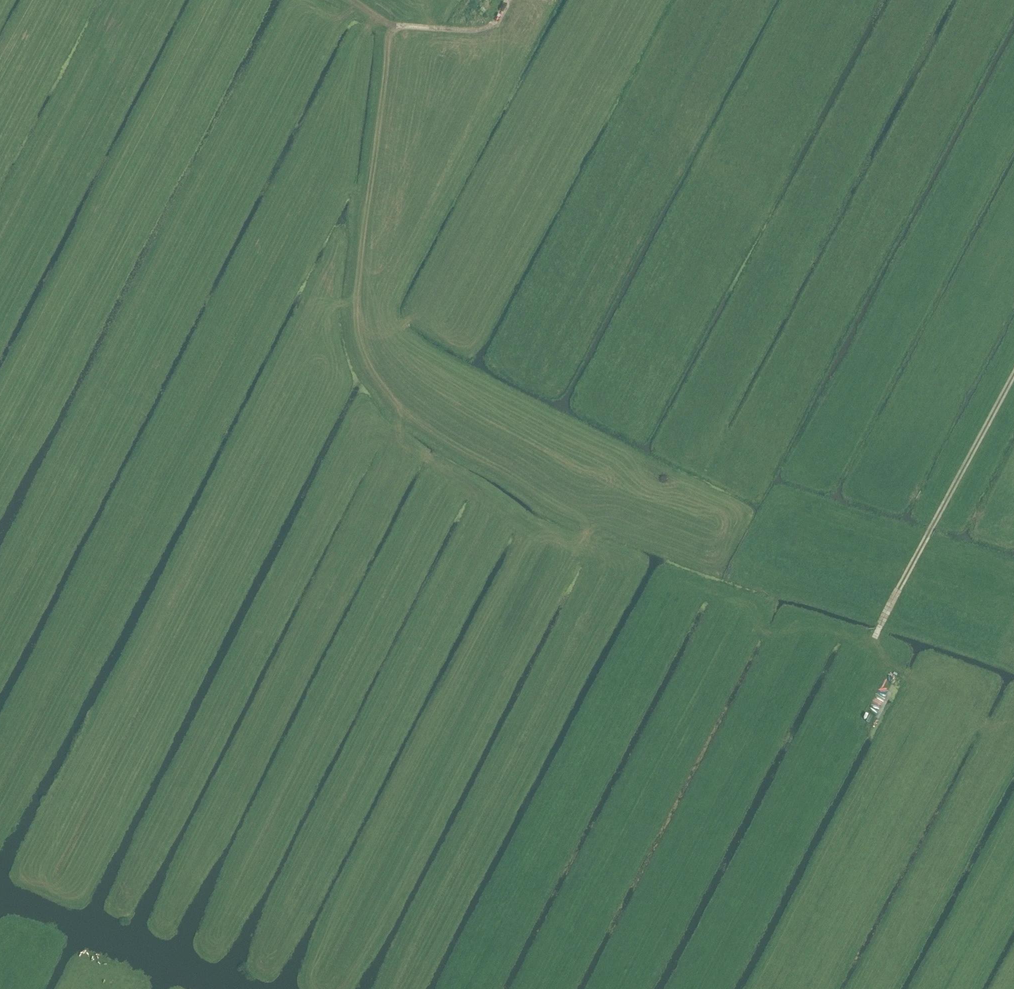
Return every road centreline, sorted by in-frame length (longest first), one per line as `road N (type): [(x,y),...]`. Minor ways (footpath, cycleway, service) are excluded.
road 1 (track): [(875,640),(1013,374)]
road 2 (track): [(368,201),(395,26)]
road 3 (track): [(511,0),(487,30),(395,26)]

